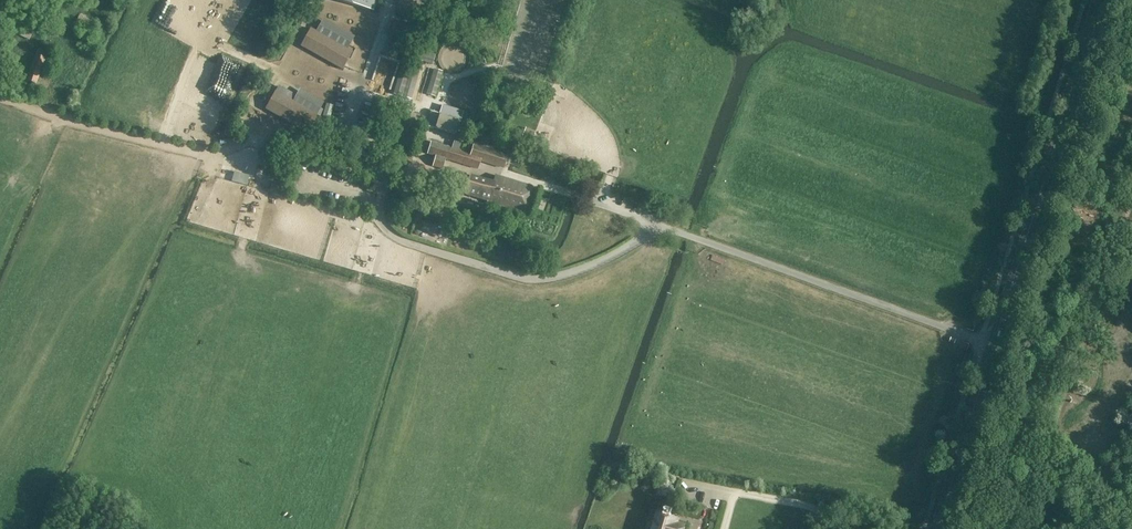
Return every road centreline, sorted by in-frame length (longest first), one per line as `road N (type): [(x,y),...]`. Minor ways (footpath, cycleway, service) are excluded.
road 1 (secondary): [(937,528),(1098,0)]
road 2 (track): [(0,98),(207,156),(226,149)]
road 3 (track): [(838,528),(823,511),(732,494),(724,528)]

